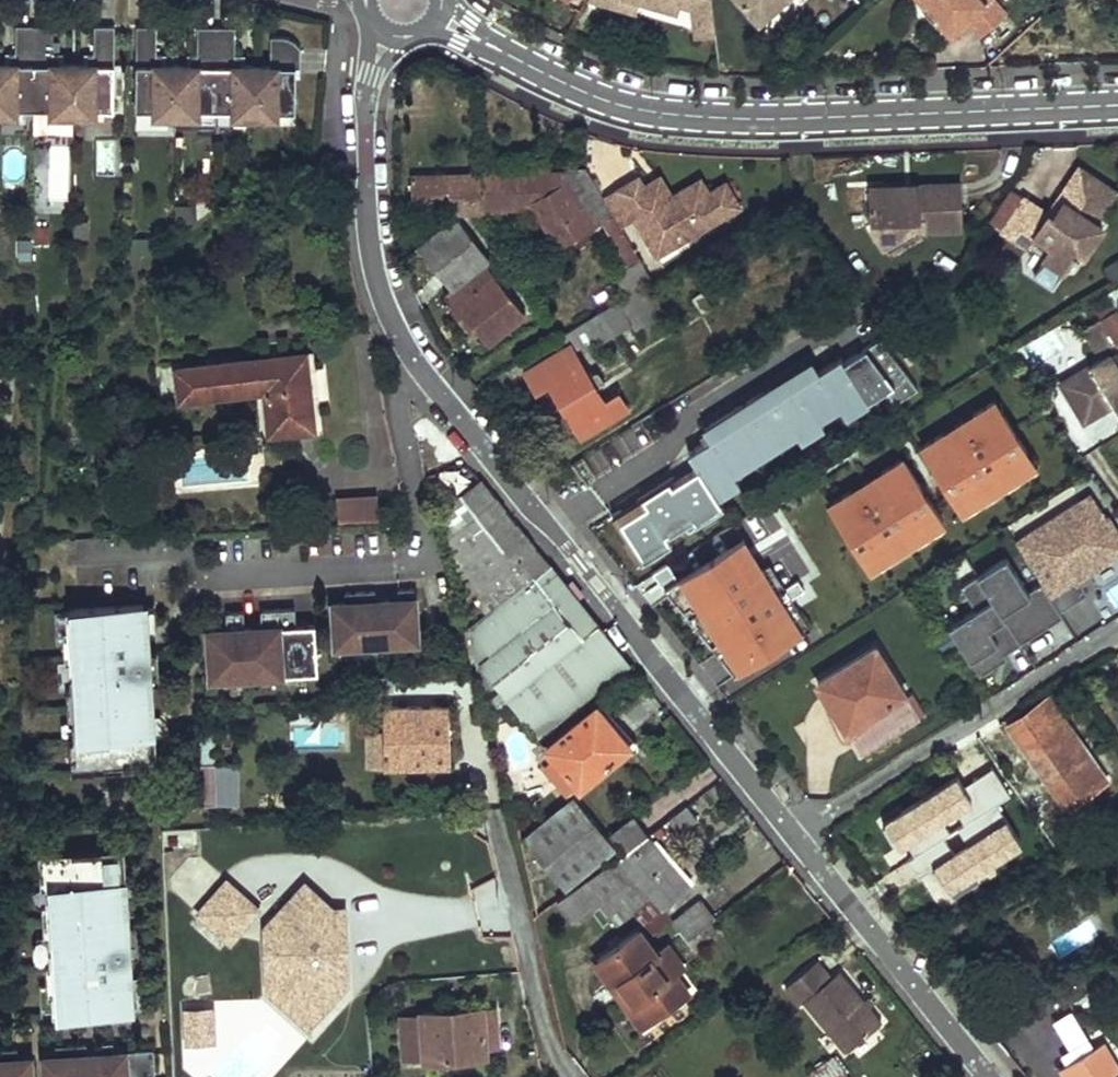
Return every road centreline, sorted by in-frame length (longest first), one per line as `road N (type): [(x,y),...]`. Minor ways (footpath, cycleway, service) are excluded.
road 1 (residential): [(386,33),(371,76),(365,151),(376,272),(402,339),(792,834)]
road 2 (residential): [(437,19),(535,72),(652,115),(774,123),(1117,106)]
road 3 (residential): [(792,834),(1117,624)]
road 4 (residential): [(792,834),(985,1076)]
road 5 (residential): [(496,821),(549,1040),(572,1076)]

